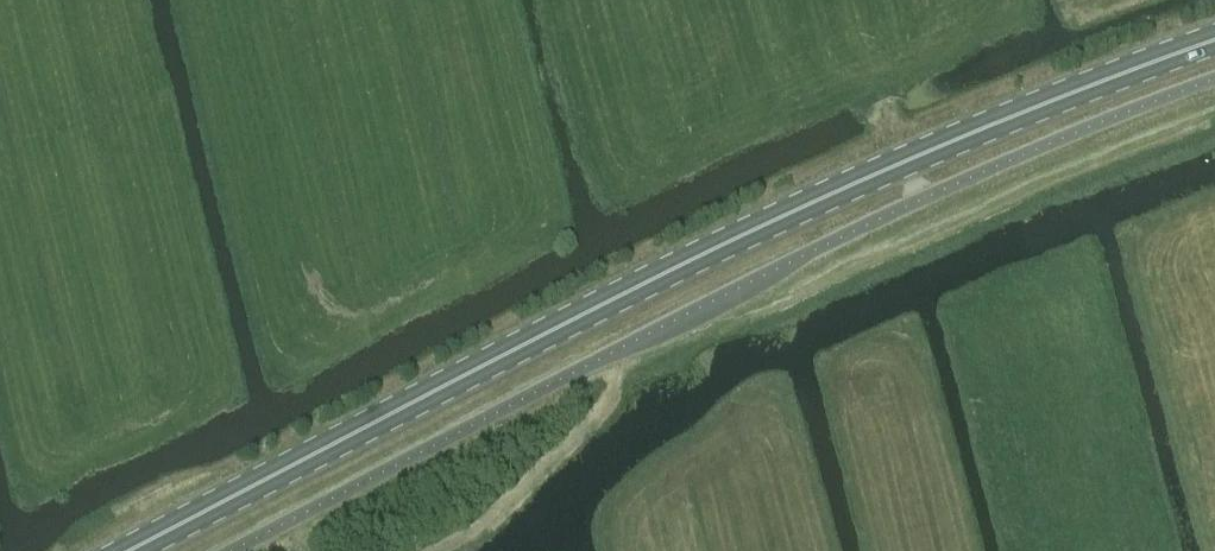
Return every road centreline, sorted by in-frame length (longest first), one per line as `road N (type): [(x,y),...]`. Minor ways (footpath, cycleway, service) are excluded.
road 1 (primary): [(131,550),(722,247),(906,162),(1214,41)]
road 2 (unclassified): [(233,550),(786,265),(1091,127),(1214,81)]
road 3 (track): [(906,162),(852,0)]

